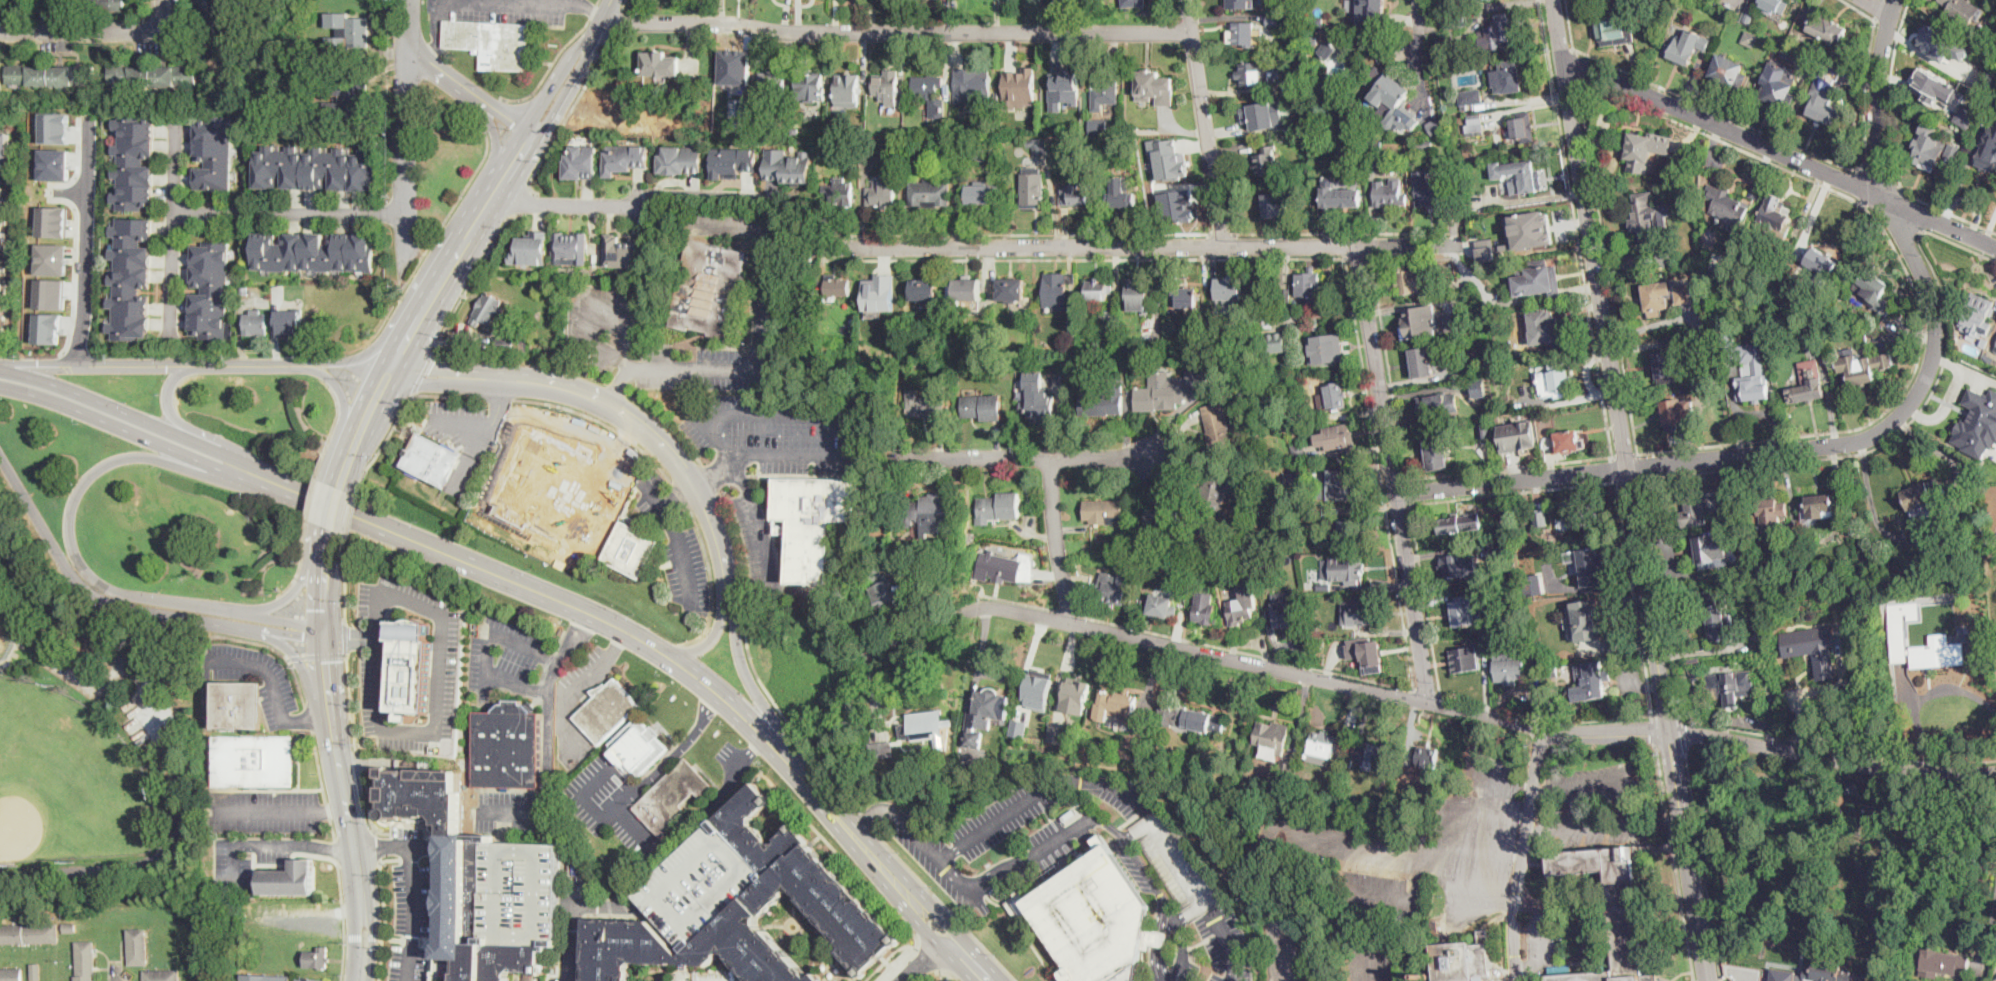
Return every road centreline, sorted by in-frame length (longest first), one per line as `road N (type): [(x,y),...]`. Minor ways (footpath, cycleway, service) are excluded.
road 1 (residential): [(1395,497),(1853,445),(1899,419),(1928,371),(1935,322),(1925,275),(1881,181),(1877,103),(1895,0)]
road 2 (residential): [(1671,732),(1544,732),(993,605),(872,658)]
road 3 (secondary): [(1554,0),(1671,732)]
road 4 (residential): [(1460,245),(826,249)]
road 5 (primary): [(783,757),(646,644),(252,472)]
road 6 (residential): [(1191,32),(833,33),(734,20),(602,20)]
road 7 (secondary): [(347,463),(399,351),(602,20)]
road 8 (residential): [(1995,250),(1562,56)]
road 9 (residential): [(1428,704),(1355,246)]
road 10 (secondary): [(360,980),(364,936),(325,656),(328,552)]
road 11 (primary): [(387,372),(546,384),(594,398),(669,453),(718,534)]
road 12 (primary): [(228,609),(103,586),(78,559),(70,526),(80,489),(115,461),(150,457),(223,468)]
road 13 (primary): [(0,454),(91,595),(137,611),(267,632)]
road 14 (residential): [(1995,771),(1934,774),(1671,732)]
road 15 (residential): [(767,199),(649,195),(641,205),(494,194)]
road 16 (primary): [(252,472),(79,392),(0,370)]
road 17 (primary): [(0,386),(252,472)]
road 18 (secondary): [(1671,732),(1708,980)]
road 19 (residential): [(1221,247),(1187,0)]
road 20 (residential): [(90,116),(75,364)]
road 21 (residential): [(1155,456),(910,458)]
road 22 (residential): [(409,261),(407,24)]
road 23 (primary): [(783,757),(775,723),(741,662),(718,534)]
road 24 (residential): [(405,214),(177,212)]
road 25 (residential): [(179,126),(169,336)]
road 26 (residential): [(164,0),(164,34),(0,32)]
road 27 (primary): [(196,365),(0,366)]
road 28 (residential): [(530,135),(413,47),(408,0)]
road 29 (primary): [(718,534),(716,634),(685,652),(646,644)]
road 30 (residential): [(1072,624),(1052,457)]
road 31 (primary): [(947,941),(851,831)]
road 32 (primary): [(227,454),(168,411),(171,383),(196,365)]
road 33 (primary): [(416,322),(365,355),(301,365)]
road 34 (primary): [(328,552),(282,602),(228,609)]

